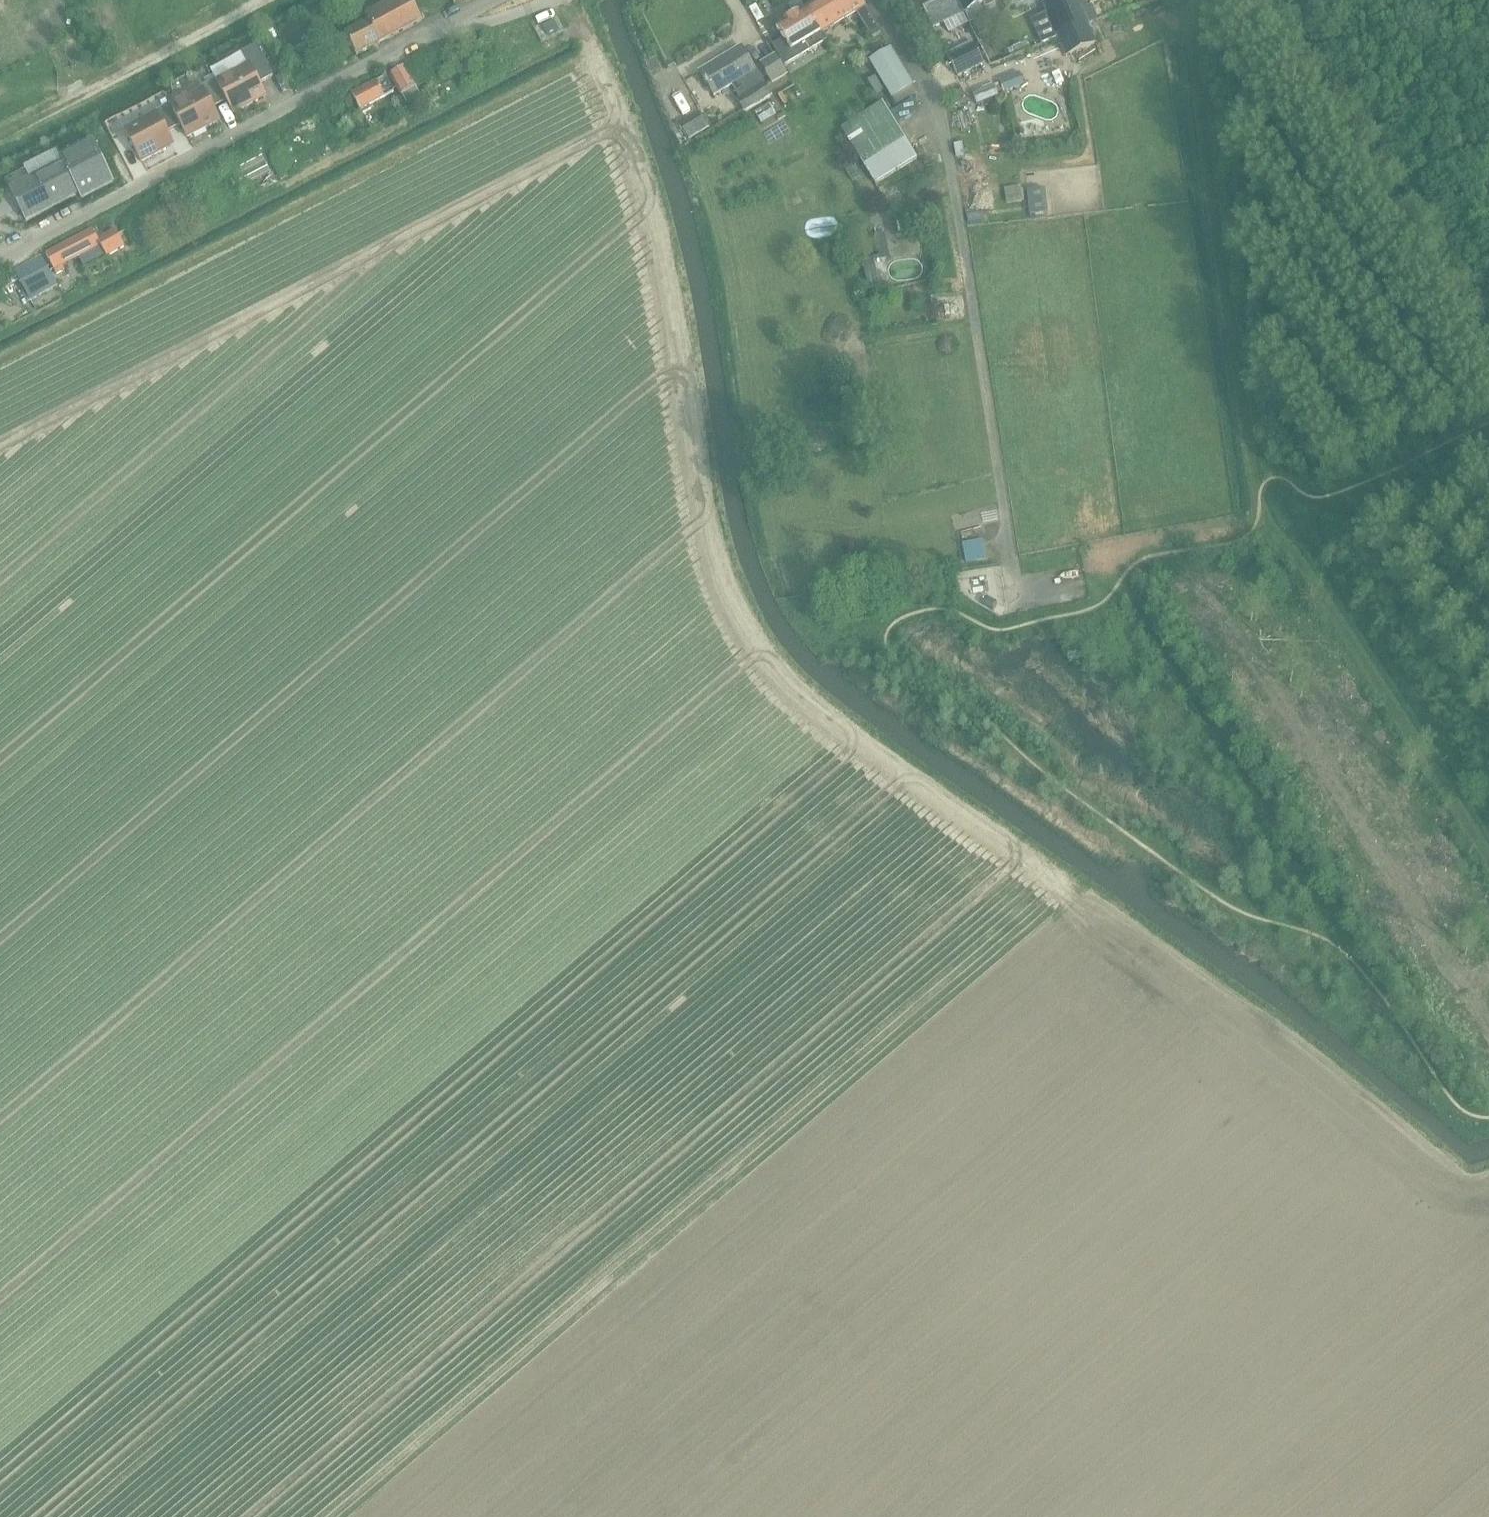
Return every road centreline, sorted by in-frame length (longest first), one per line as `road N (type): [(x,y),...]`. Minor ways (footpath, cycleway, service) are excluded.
road 1 (residential): [(0,258),(496,0)]

